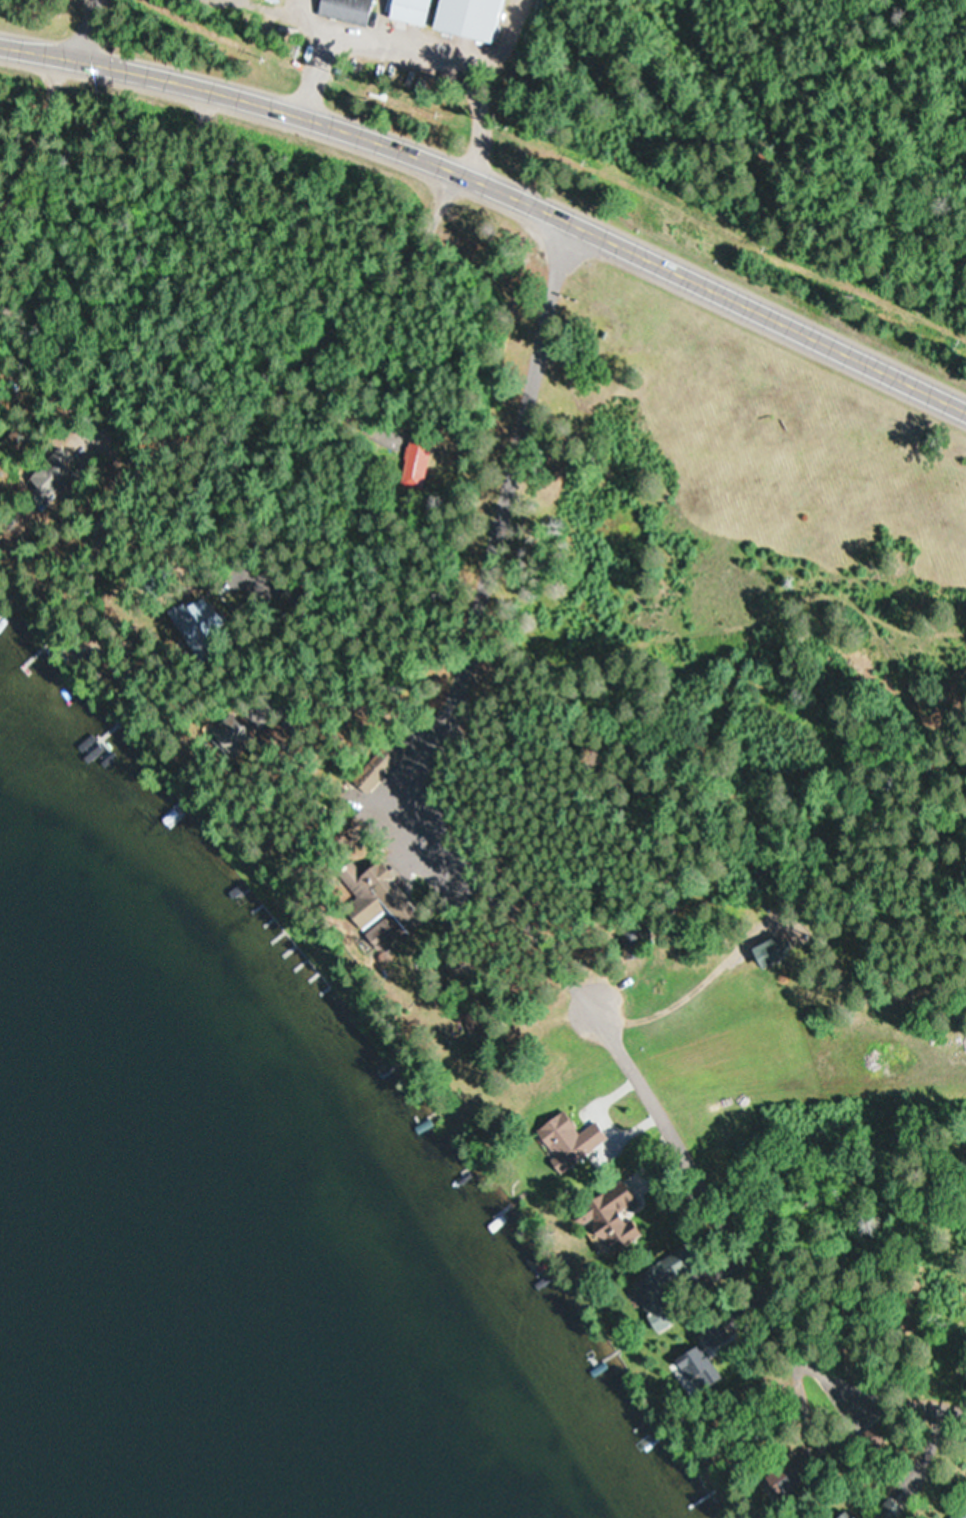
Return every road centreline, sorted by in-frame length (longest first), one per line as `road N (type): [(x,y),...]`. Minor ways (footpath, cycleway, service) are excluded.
road 1 (trunk): [(965,405),(498,187),(206,90),(0,47)]
road 2 (residential): [(596,1011),(733,1257),(834,1386),(874,1402),(965,1412)]
road 3 (residential): [(206,90),(114,461)]
road 4 (residential): [(114,461),(185,551),(297,723)]
road 5 (residential): [(44,270),(33,149),(76,59)]
road 6 (residential): [(44,270),(114,461)]

